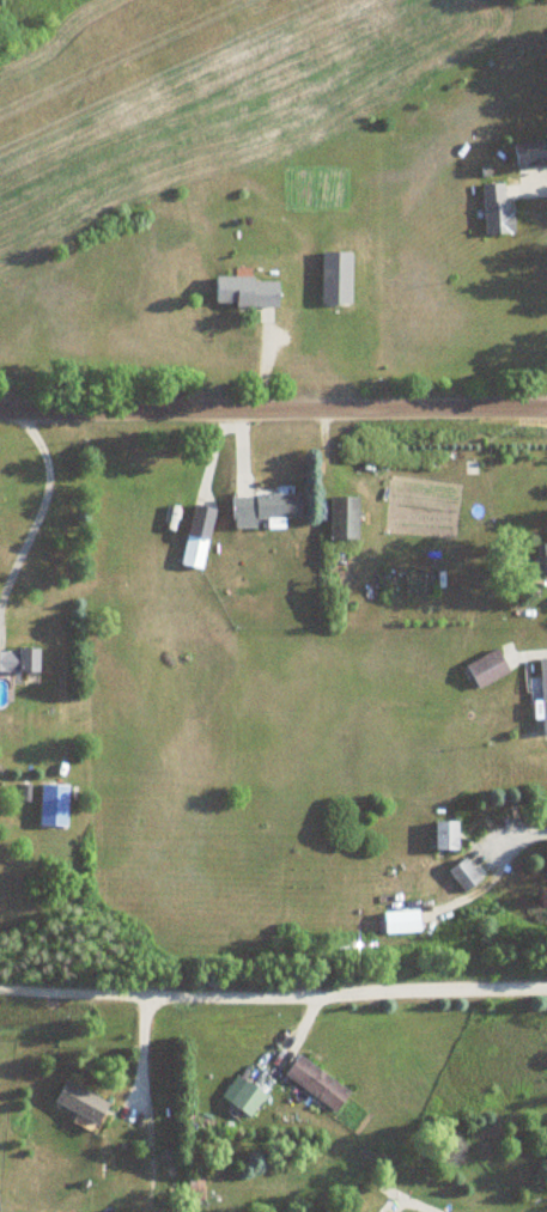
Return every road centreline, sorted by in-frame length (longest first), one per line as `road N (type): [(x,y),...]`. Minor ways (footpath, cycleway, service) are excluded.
road 1 (residential): [(546,411),(0,412)]

